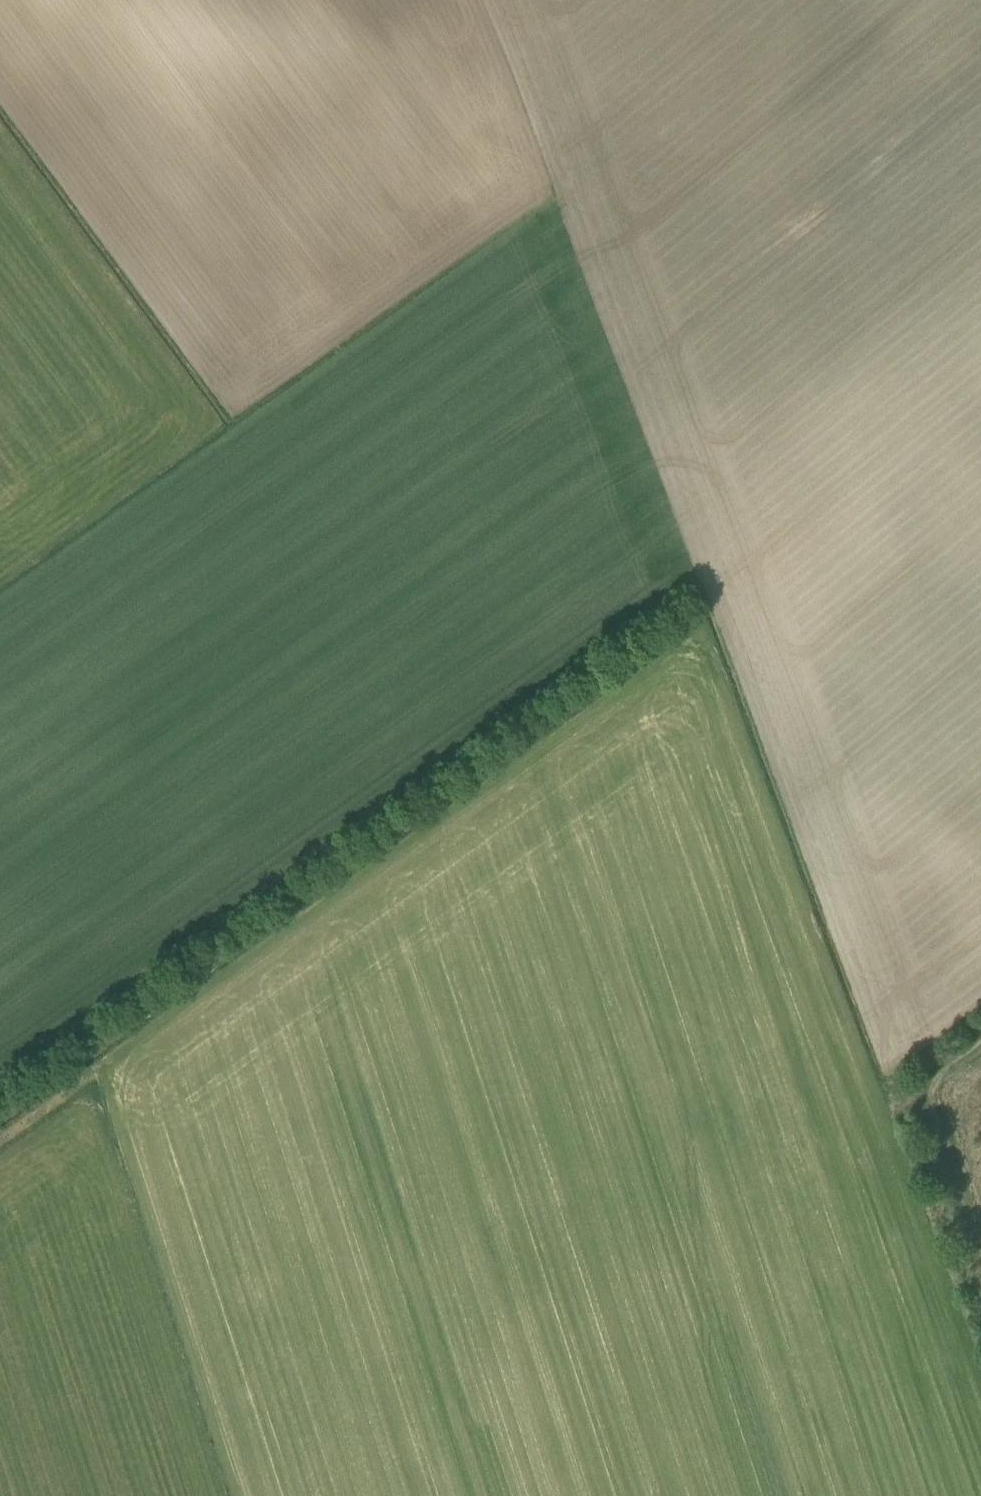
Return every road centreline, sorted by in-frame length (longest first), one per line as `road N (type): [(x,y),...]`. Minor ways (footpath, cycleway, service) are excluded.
road 1 (track): [(980,1263),(927,1088),(980,1047)]

